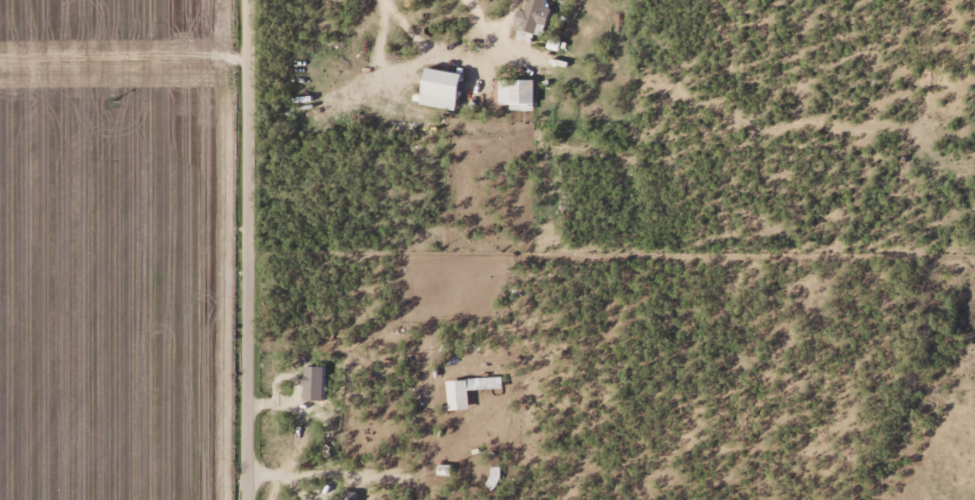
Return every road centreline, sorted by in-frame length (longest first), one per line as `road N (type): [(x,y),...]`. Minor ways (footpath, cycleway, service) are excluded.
road 1 (residential): [(233,499),(225,0)]

